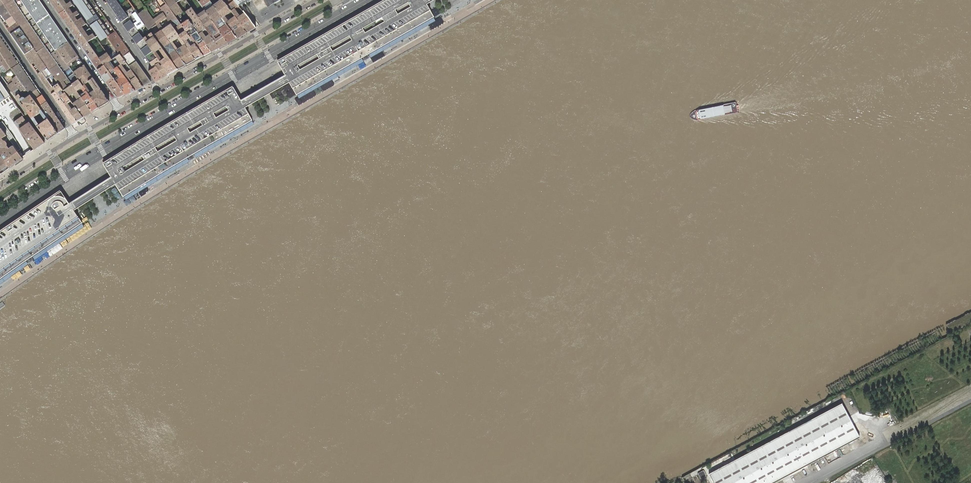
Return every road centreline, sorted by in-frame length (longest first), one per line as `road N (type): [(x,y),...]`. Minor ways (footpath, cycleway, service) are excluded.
road 1 (secondary): [(0,219),(370,0)]
road 2 (secondary): [(359,0),(0,209)]
road 3 (residential): [(317,0),(158,90)]
road 4 (residential): [(121,112),(44,0)]
road 5 (residential): [(0,25),(75,137)]

